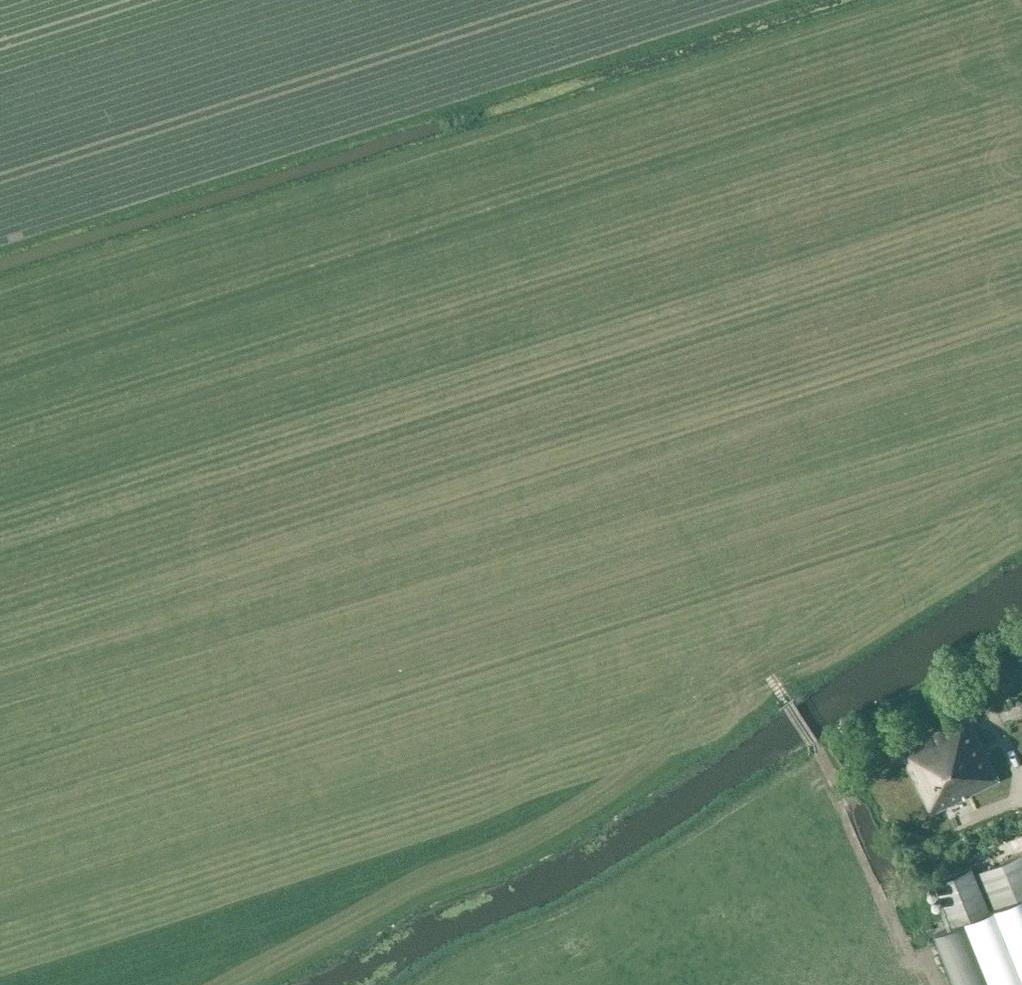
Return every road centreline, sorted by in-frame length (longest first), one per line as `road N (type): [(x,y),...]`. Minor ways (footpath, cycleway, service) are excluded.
road 1 (track): [(772,675),(751,638),(113,984)]
road 2 (track): [(772,675),(820,753),(908,945),(925,937)]
road 3 (track): [(751,638),(1021,473)]

